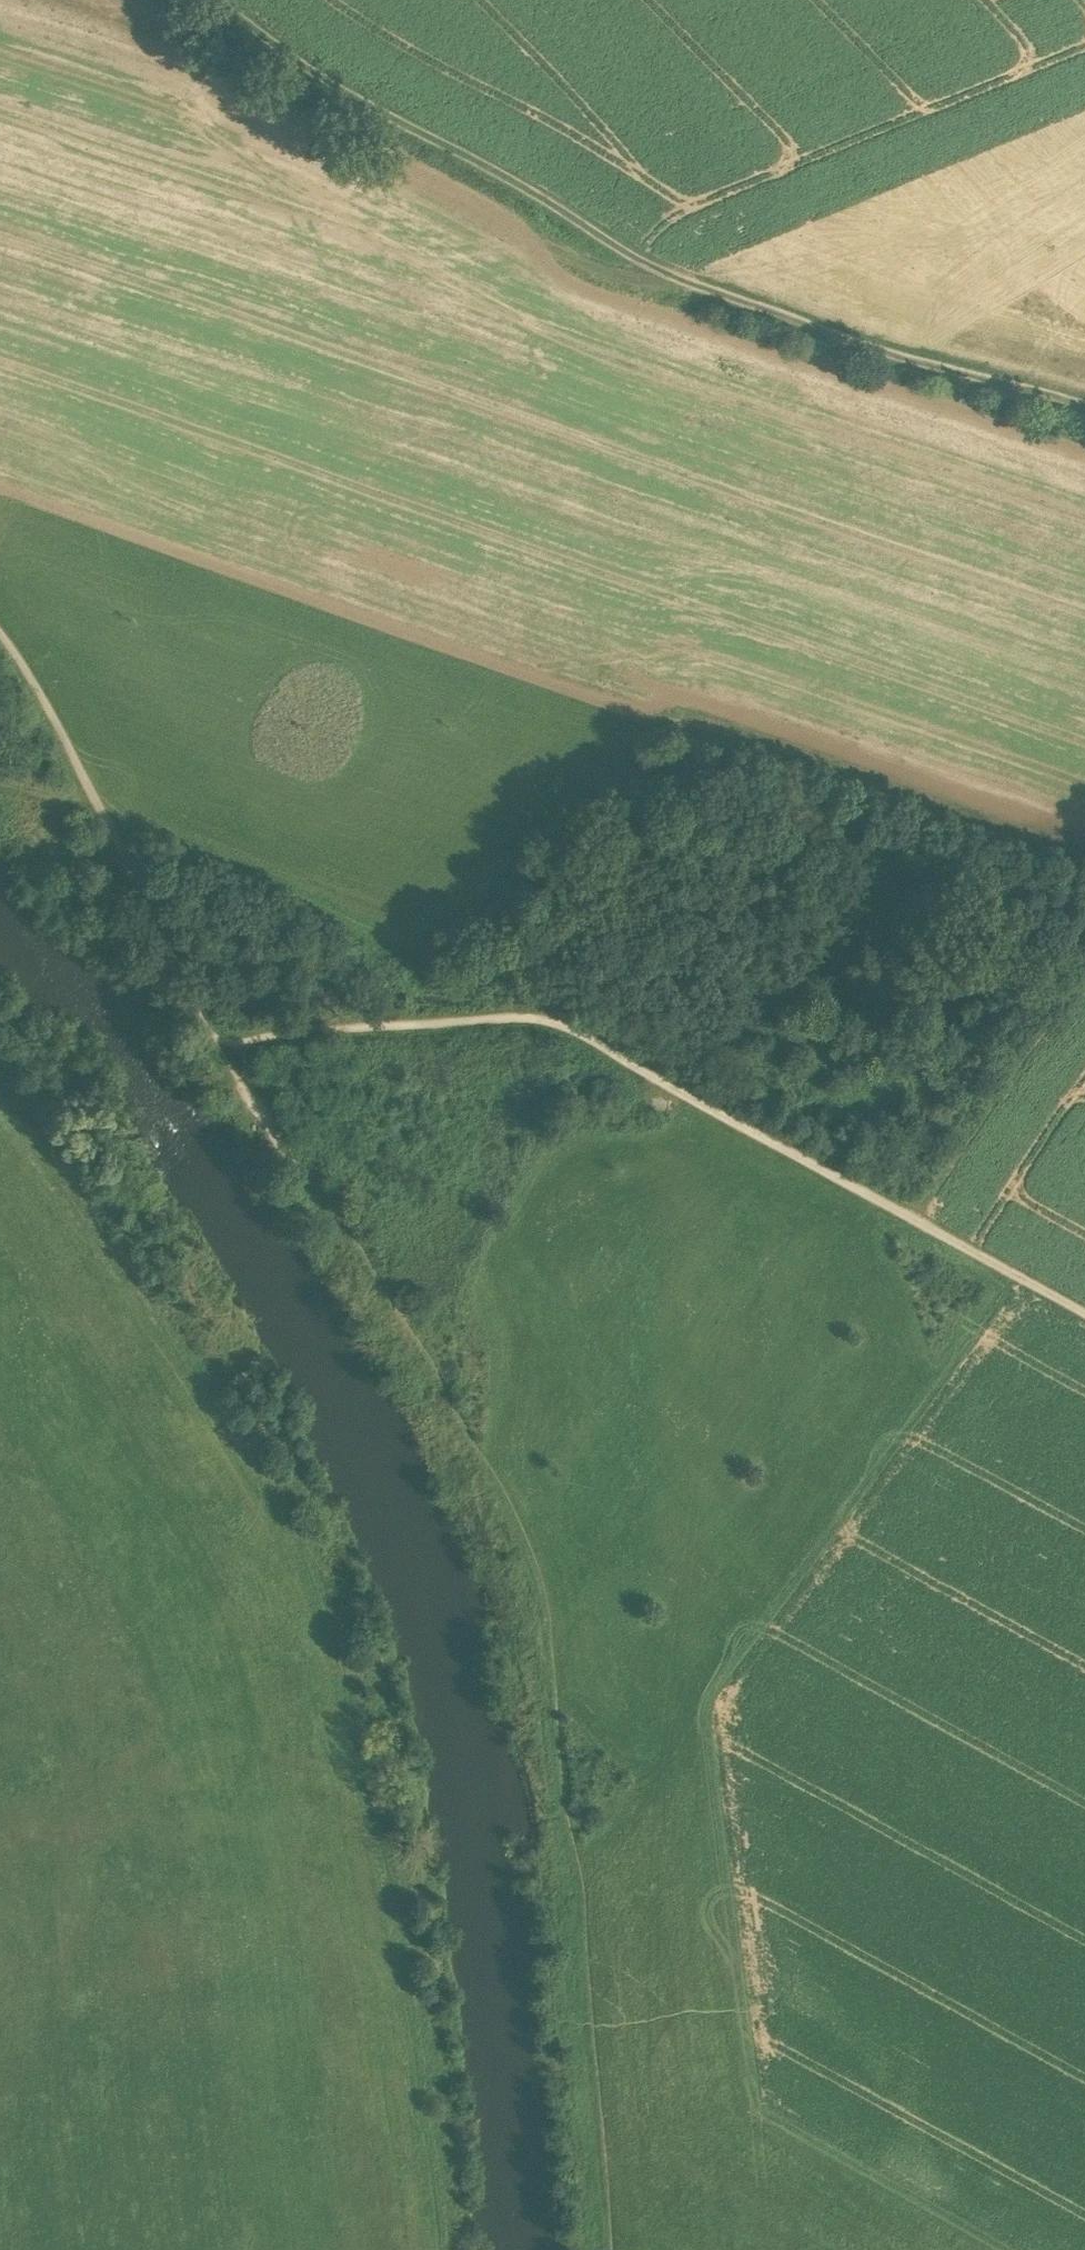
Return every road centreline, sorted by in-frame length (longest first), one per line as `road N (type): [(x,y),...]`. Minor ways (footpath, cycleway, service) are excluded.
road 1 (track): [(1084,414),(933,378),(653,282),(537,199),(304,74),(211,0)]
road 2 (track): [(1084,1316),(550,1022),(338,1028),(212,1042)]
road 3 (track): [(0,625),(105,794),(212,1042)]

